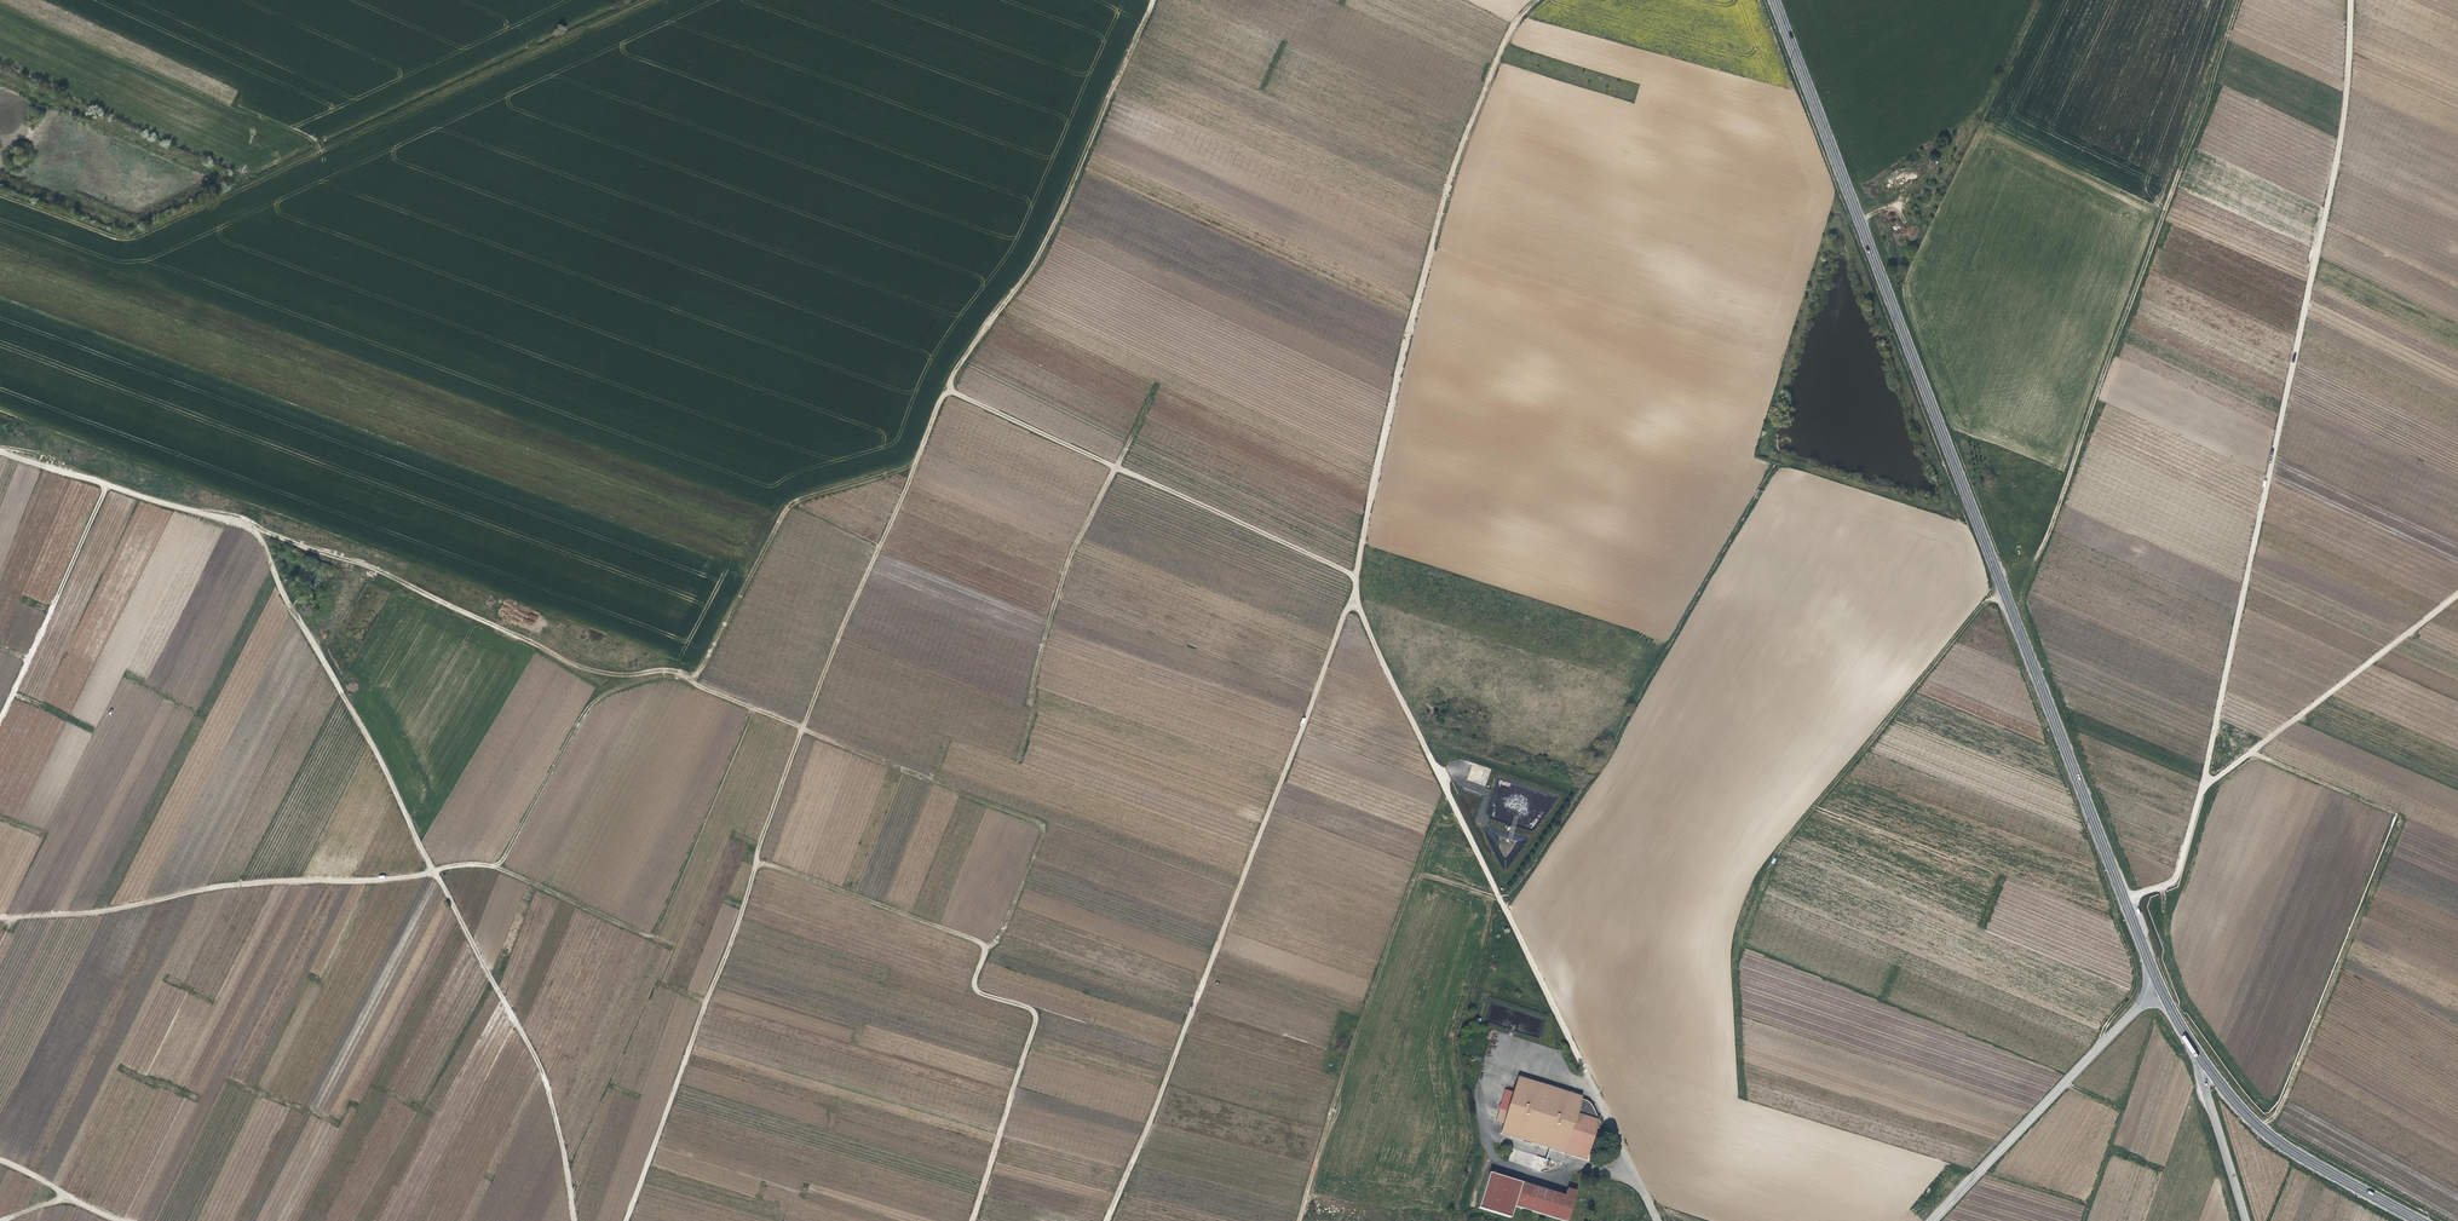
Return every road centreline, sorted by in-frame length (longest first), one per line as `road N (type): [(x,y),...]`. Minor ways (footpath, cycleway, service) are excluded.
road 1 (track): [(1536,0),(1519,15),(1456,157),(1355,585),(1371,641),(1592,1084)]
road 2 (secondary): [(1774,0),(2159,986)]
road 3 (track): [(574,1220),(541,1071),(256,530),(0,452)]
road 4 (track): [(2124,898),(2177,879),(2203,786),(2321,239),(2347,90),(2351,0)]
road 5 (track): [(949,388),(786,766),(626,1220)]
road 6 (track): [(1355,575),(949,388),(1044,250),(1152,0)]
road 7 (track): [(914,465),(789,504),(698,671),(684,680),(597,677),(461,602),(432,574),(334,535),(256,530)]
road 8 (track): [(650,0),(130,238),(0,194)]
road 9 (track): [(0,916),(111,909),(246,882),(384,879),(483,864),(673,947)]
road 10 (track): [(1358,606),(1341,621),(1105,1220)]
road 11 (track): [(754,864),(769,863),(977,940),(984,948),(977,990),(1034,1013),(972,1220)]
road 12 (track): [(984,948),(1001,934),(1043,833),(1037,821),(684,680)]
road 13 (unclassified): [(1933,1220),(2159,986)]
road 14 (track): [(2203,786),(2457,595)]
road 15 (track): [(493,866),(585,711),(610,694),(668,676)]
road 16 (secondary): [(2207,1067),(2281,1145),(2422,1220)]
road 17 (track): [(0,715),(106,484)]
road 18 (track): [(223,520),(141,683),(203,716)]
road 19 (track): [(1116,468),(1068,558),(1035,668)]
road 20 (tertiary): [(2207,1067),(2206,1094),(2245,1220)]
road 21 (unclassified): [(1592,1084),(1659,1220)]
road 22 (track): [(127,1220),(0,1160)]

